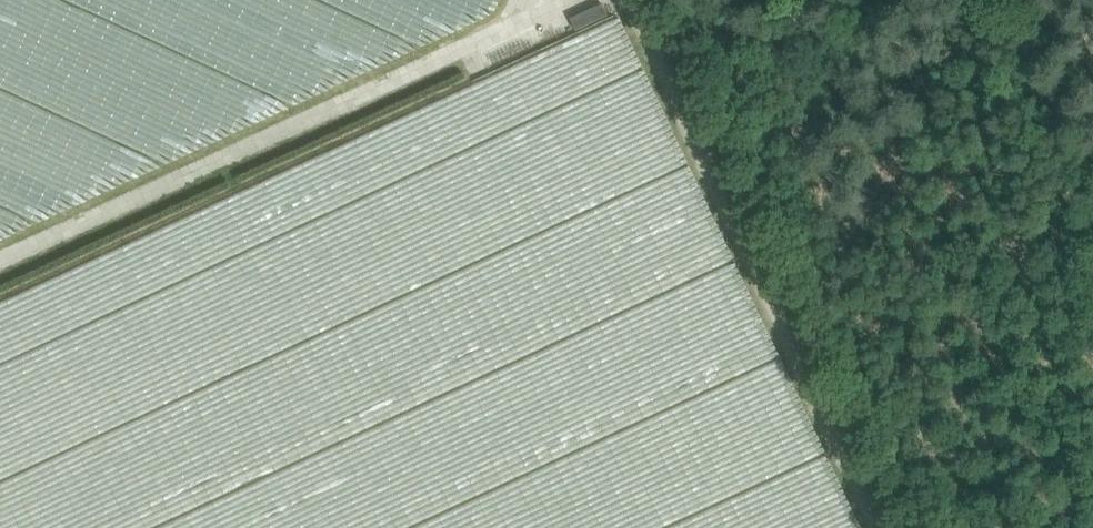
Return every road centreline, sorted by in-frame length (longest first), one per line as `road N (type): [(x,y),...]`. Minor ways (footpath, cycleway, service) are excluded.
road 1 (track): [(0,257),(579,0)]

